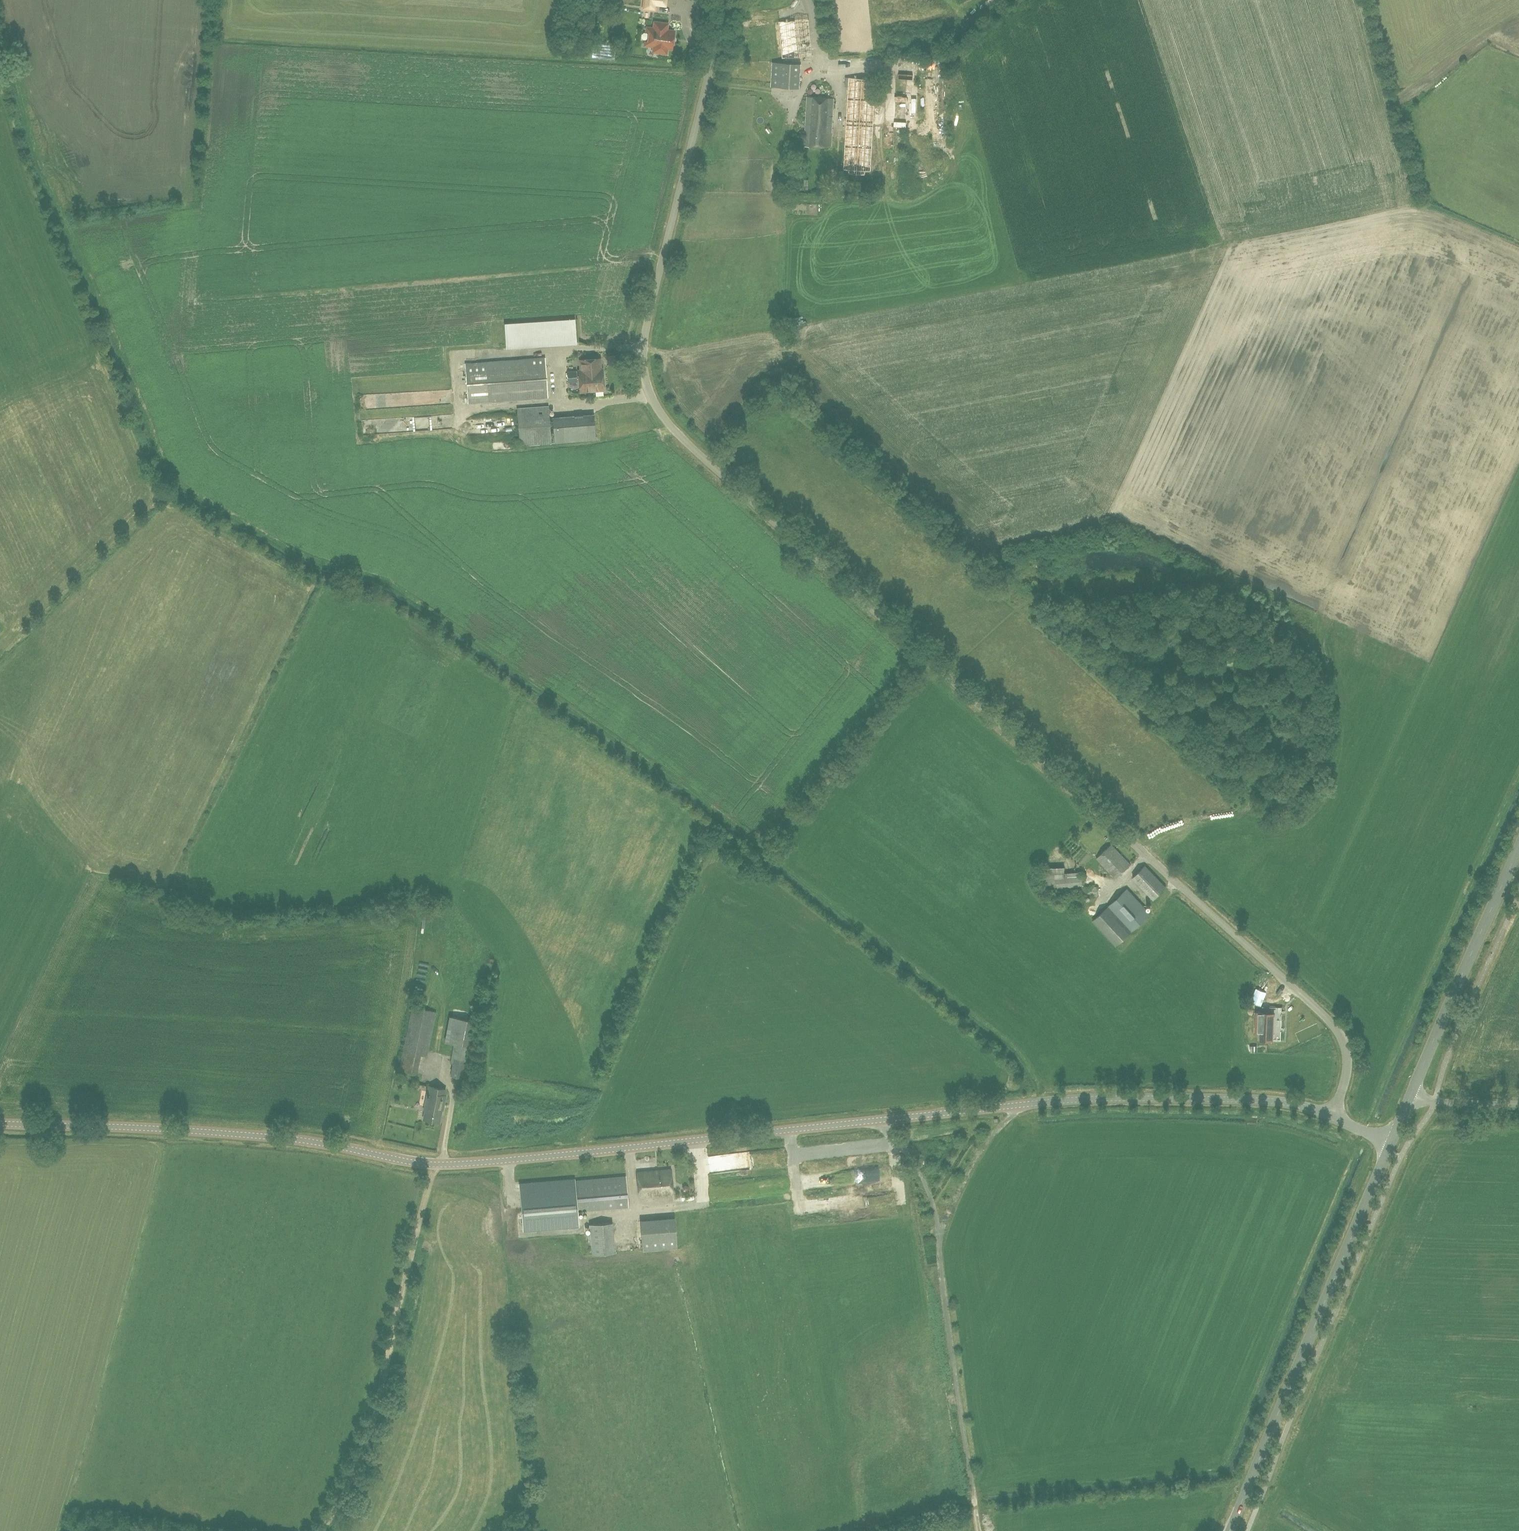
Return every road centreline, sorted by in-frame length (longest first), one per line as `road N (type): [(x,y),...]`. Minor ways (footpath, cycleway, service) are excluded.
road 1 (unclassified): [(1332,1117),(1347,1060),(1326,1016),(678,433),(654,403),(644,373),(647,325),(724,0)]
road 2 (unclassified): [(0,1124),(274,1137),(444,1165),(1038,1104)]
road 3 (track): [(979,1530),(938,1223),(913,1161),(871,1121)]
road 4 (tertiary): [(1230,1530),(1392,1142)]
road 5 (track): [(436,1165),(369,1433),(321,1530)]
road 6 (unclassified): [(1332,1117),(1260,1100),(1038,1104)]
road 7 (tertiary): [(1410,1096),(1518,852)]
road 8 (track): [(940,1234),(976,1160),(1022,1105)]

